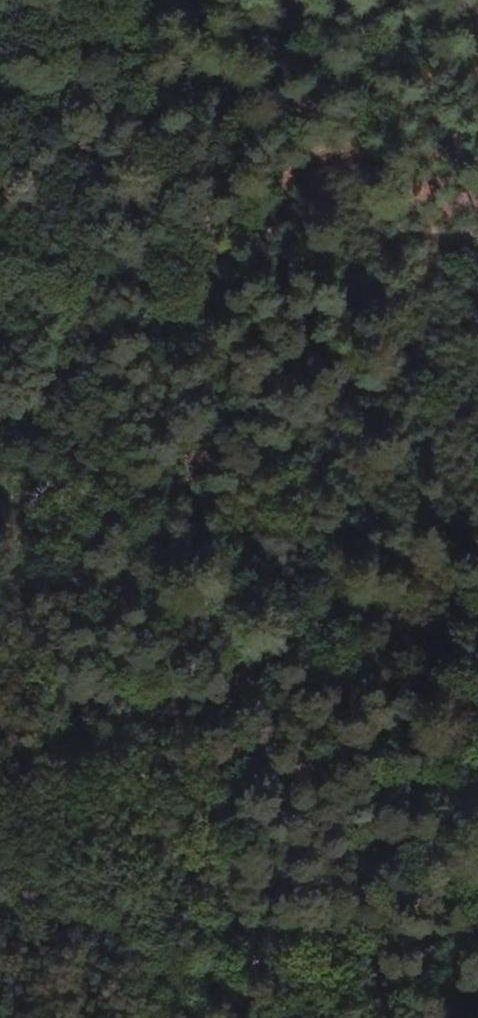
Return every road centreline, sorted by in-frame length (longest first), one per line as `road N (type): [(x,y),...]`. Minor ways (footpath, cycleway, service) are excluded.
road 1 (track): [(0,797),(400,1017)]

